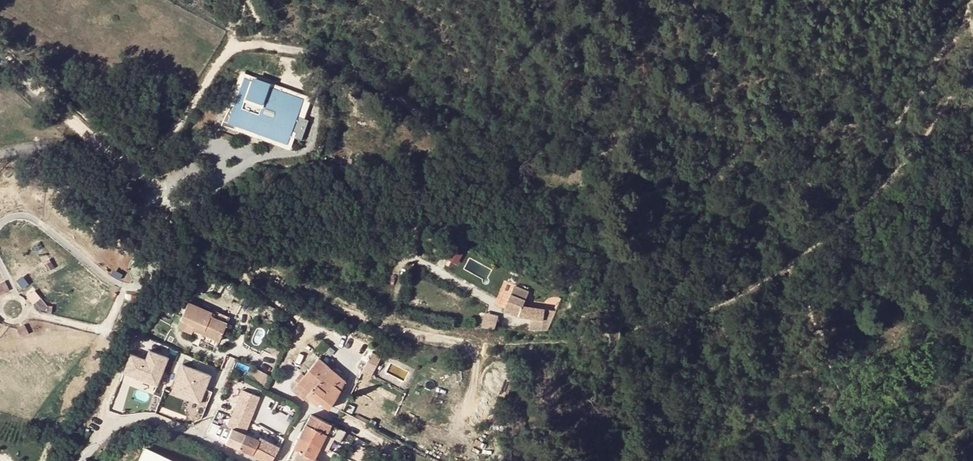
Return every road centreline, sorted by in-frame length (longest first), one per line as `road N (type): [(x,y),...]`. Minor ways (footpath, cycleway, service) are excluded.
road 1 (unclassified): [(136,169),(228,52),(246,45),(334,62),(470,139)]
road 2 (track): [(800,260),(708,309),(616,341),(467,344)]
road 3 (residential): [(82,460),(130,418),(151,418),(246,460)]
road 4 (unclassified): [(0,59),(122,166),(136,169)]
road 5 (track): [(918,149),(864,210),(800,260)]

